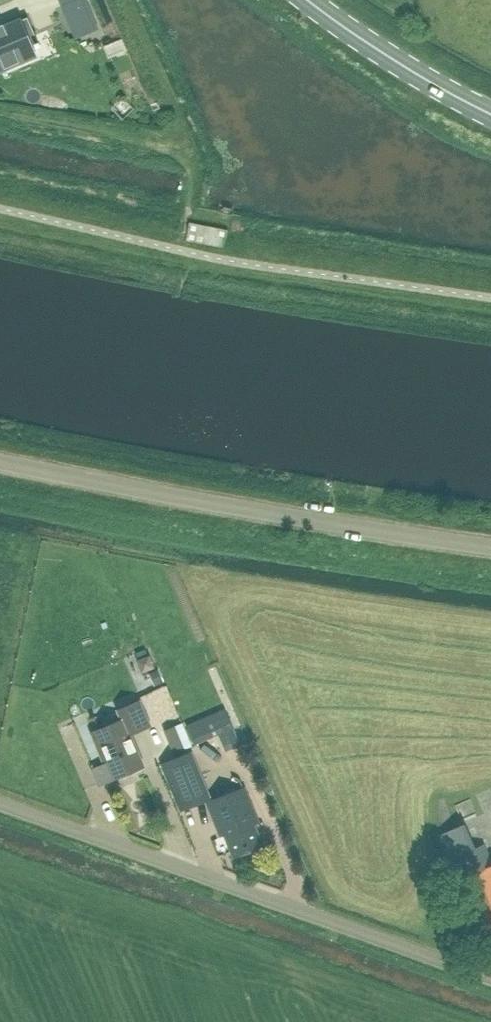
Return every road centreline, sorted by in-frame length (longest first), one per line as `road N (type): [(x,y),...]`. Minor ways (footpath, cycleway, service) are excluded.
road 1 (unclassified): [(0,801),(490,976)]
road 2 (unclassified): [(490,545),(0,460)]
road 3 (secondary): [(490,114),(307,0)]

